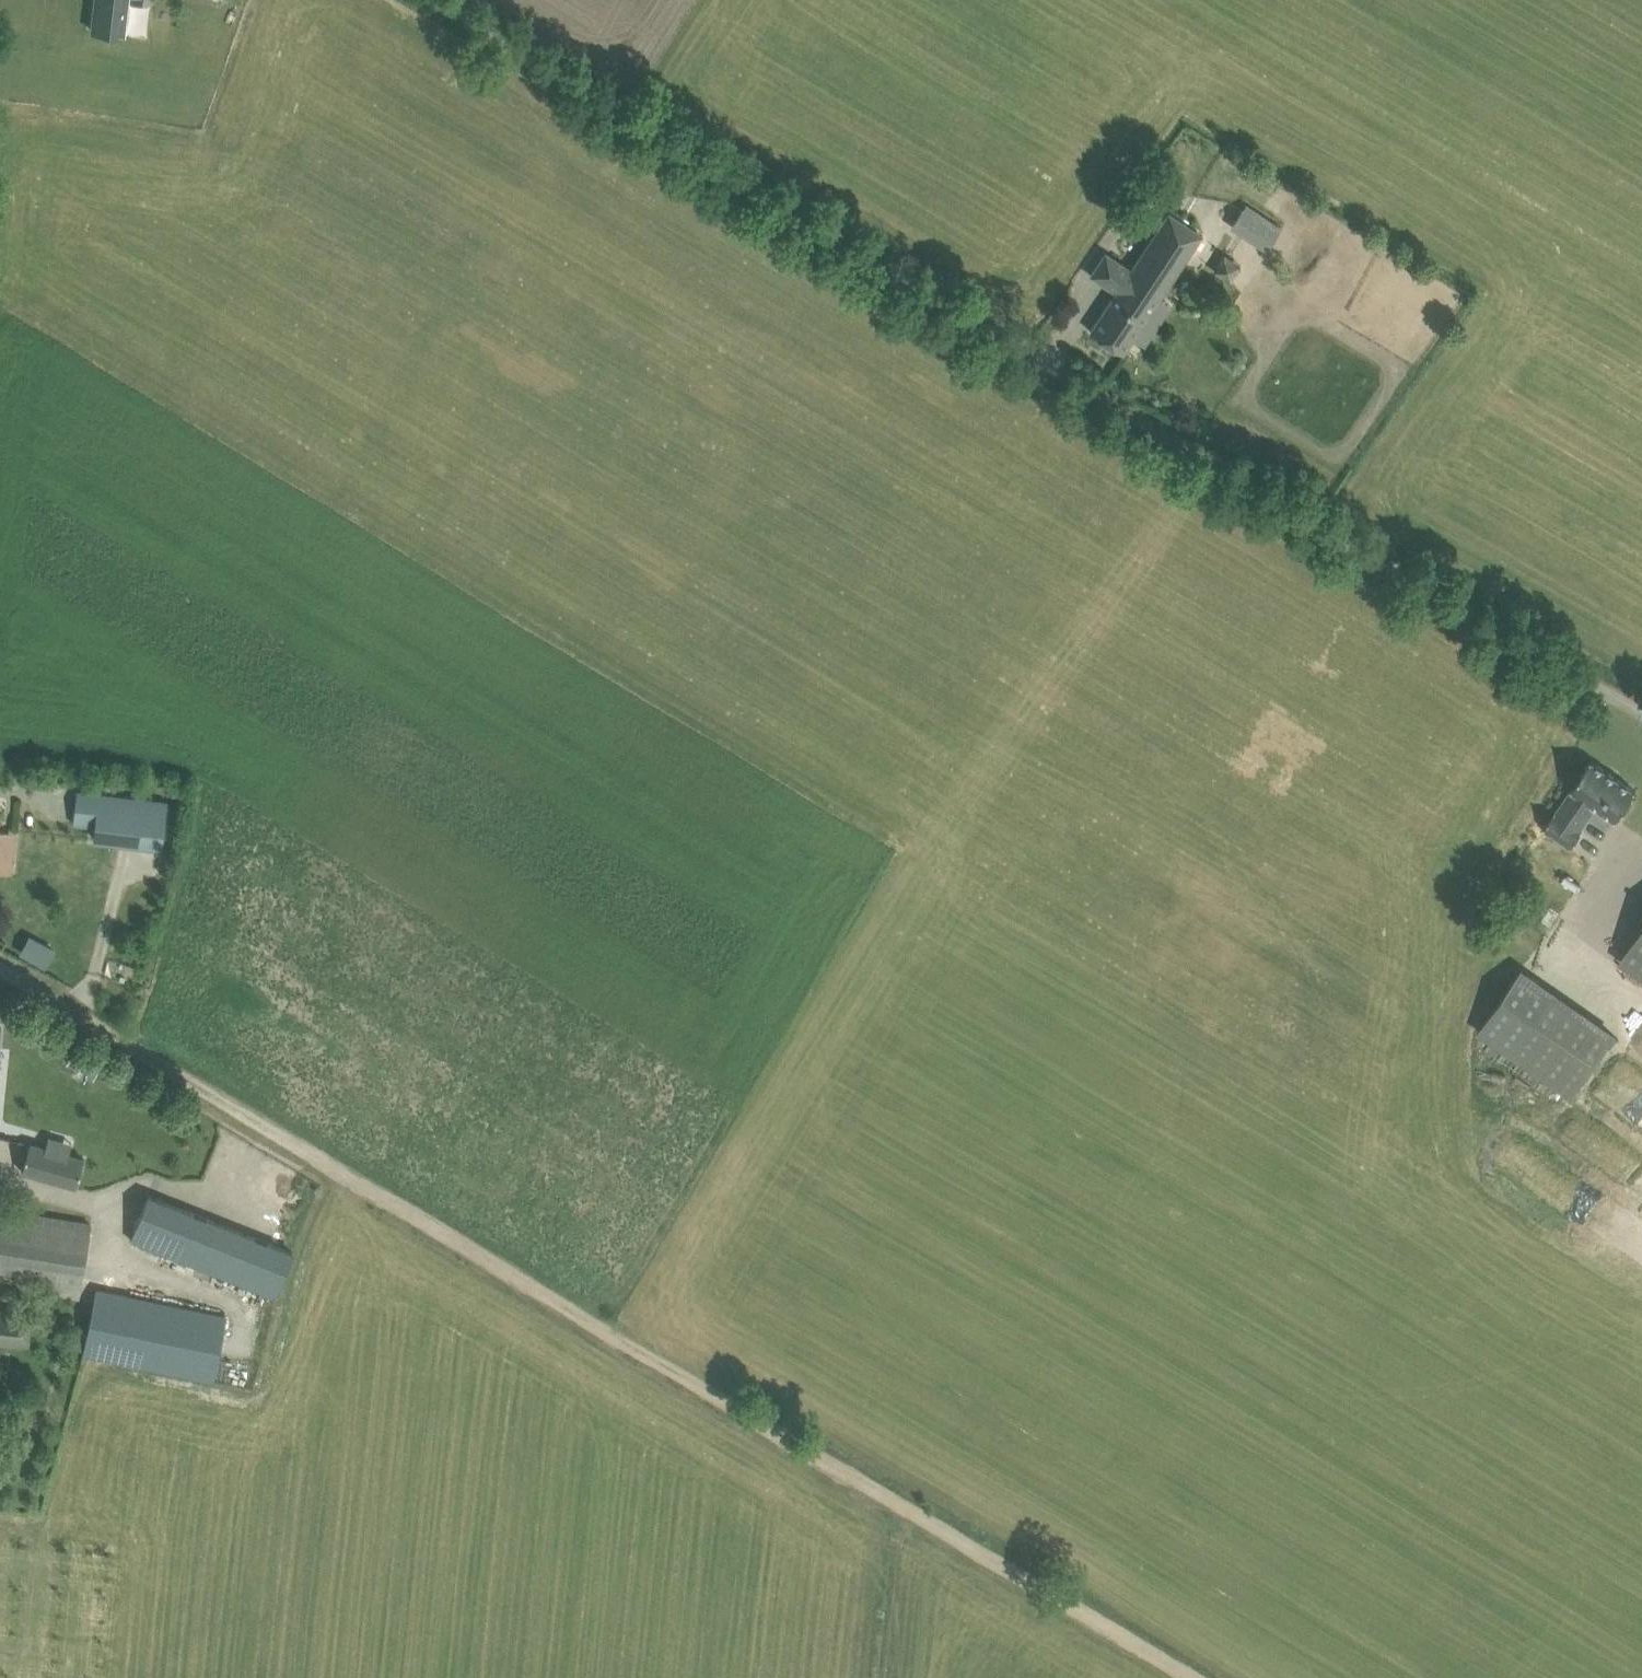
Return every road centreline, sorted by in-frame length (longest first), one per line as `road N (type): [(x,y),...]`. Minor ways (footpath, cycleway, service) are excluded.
road 1 (unclassified): [(1641,715),(444,0)]
road 2 (track): [(0,973),(1190,1677)]

